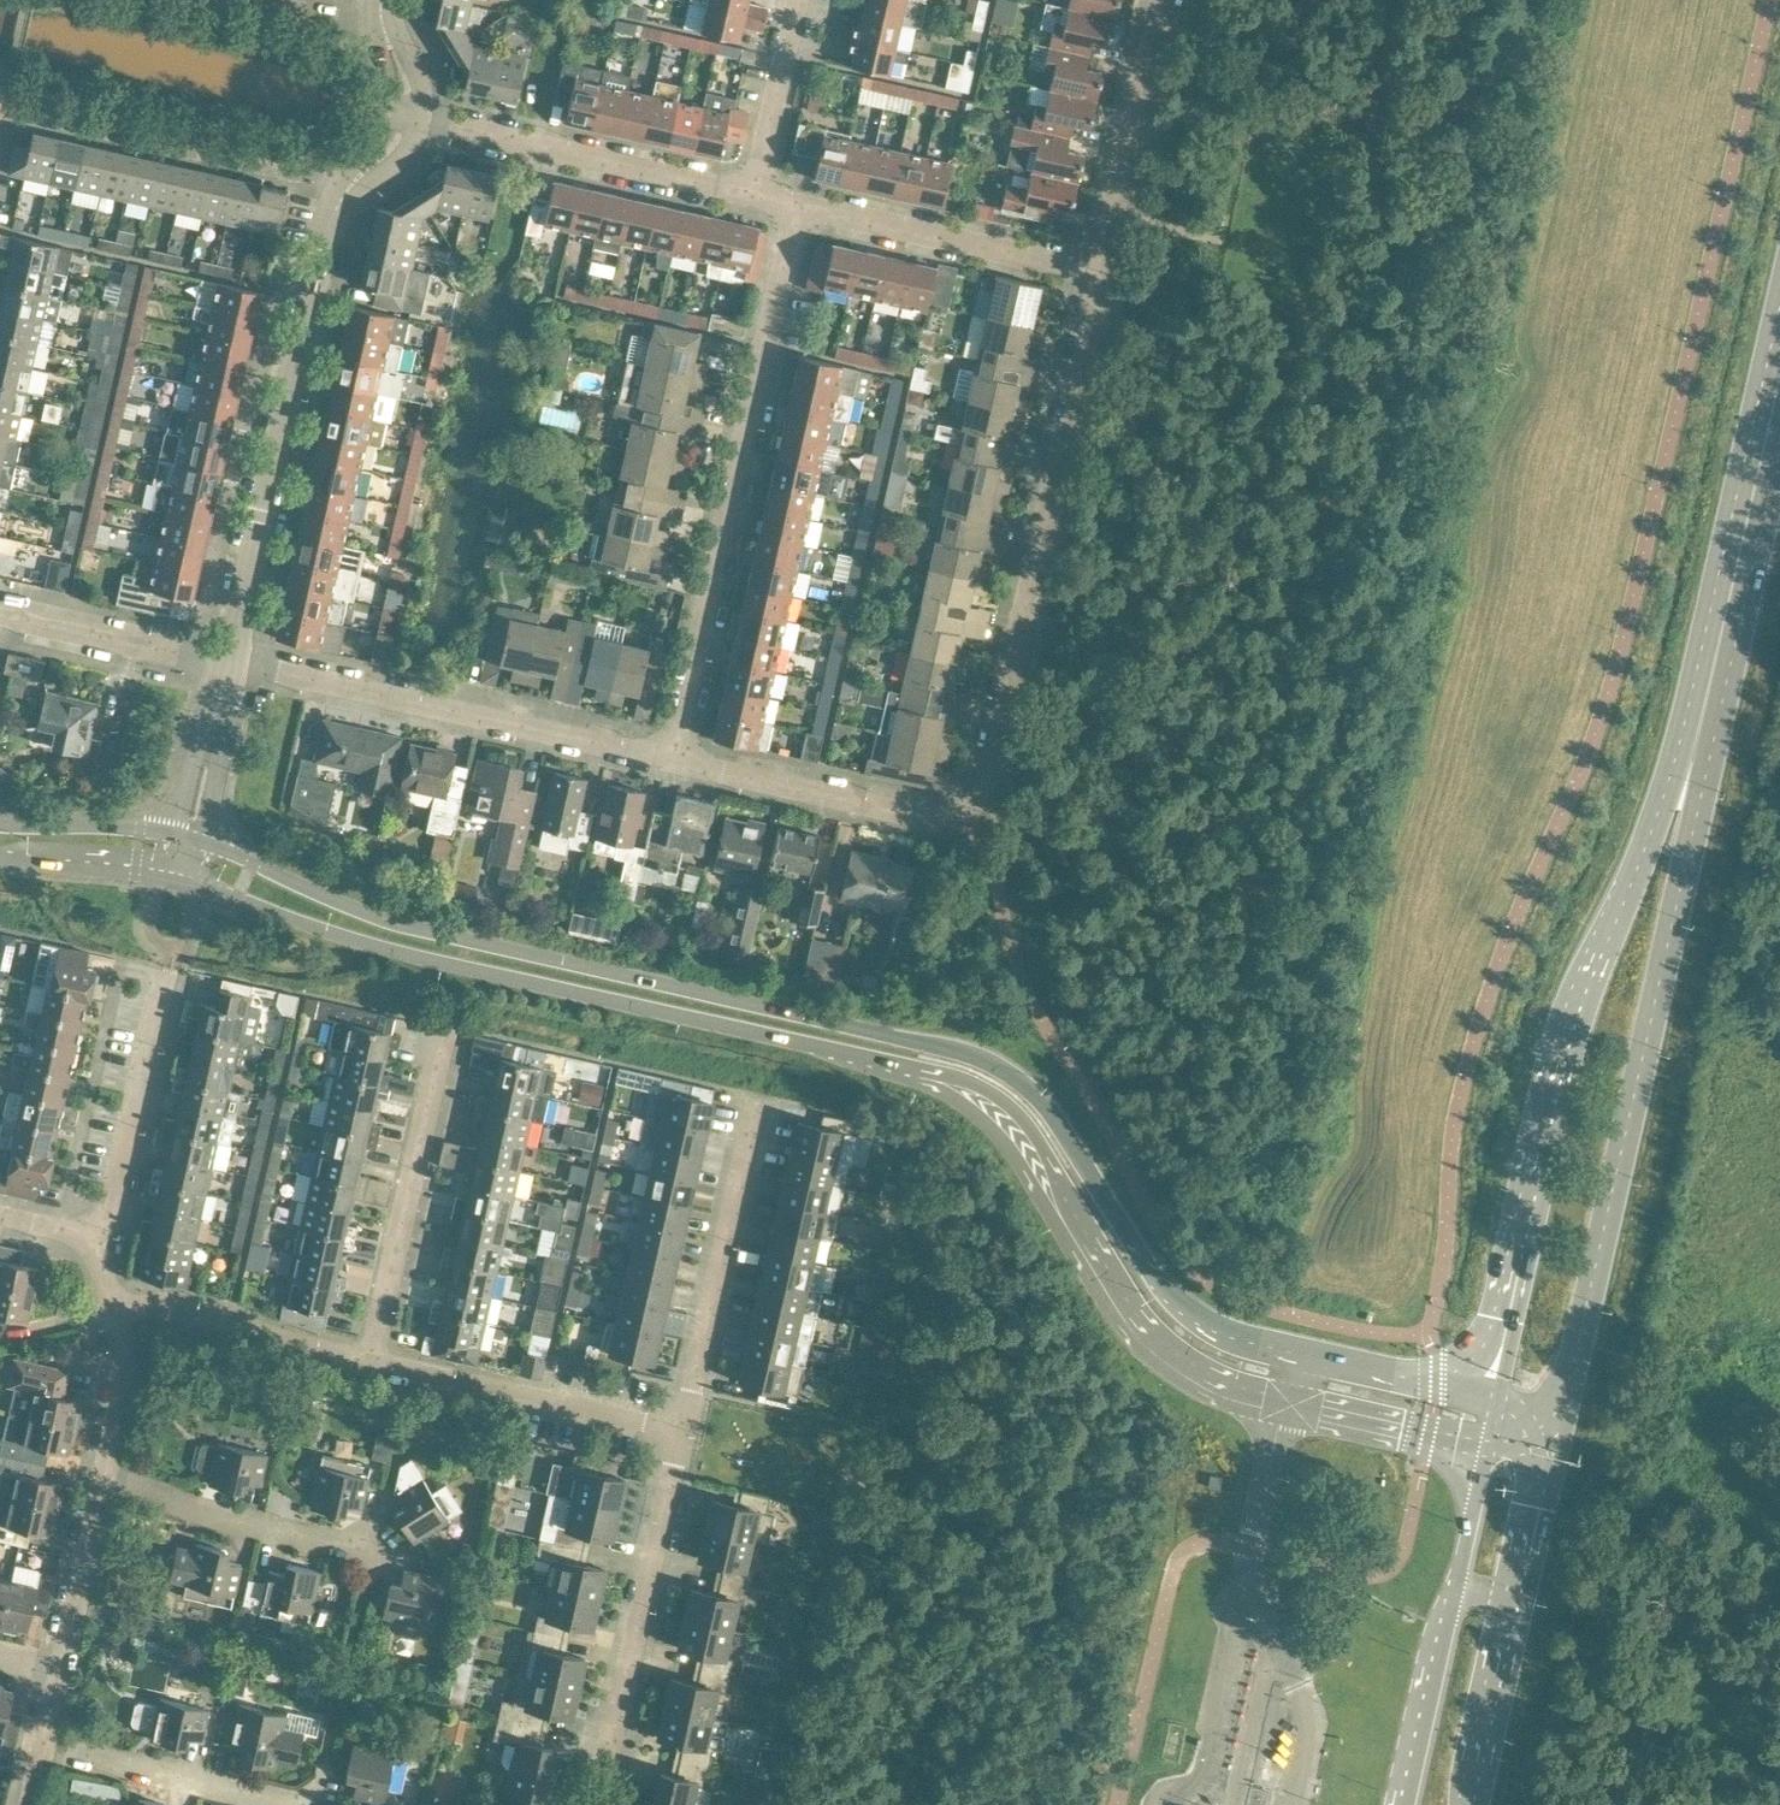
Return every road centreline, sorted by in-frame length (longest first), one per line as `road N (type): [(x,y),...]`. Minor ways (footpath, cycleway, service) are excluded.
road 1 (tertiary): [(180,883),(397,952),(935,1073),(991,1093),(1044,1151),(1121,1319),(1189,1374),(1284,1410),(1488,1450)]
road 2 (tertiary): [(1499,1403),(1224,1336),(1176,1302),(1142,1263),(1033,1093),(978,1058),(403,925),(190,836)]
road 3 (secondary): [(1563,1444),(1683,871),(1679,809)]
road 4 (secondary): [(1679,809),(1584,997),(1499,1403)]
road 5 (residential): [(674,764),(801,206)]
road 6 (residential): [(960,810),(979,791),(1096,273)]
road 7 (residential): [(227,667),(308,299),(350,201)]
road 8 (residential): [(674,764),(227,667)]
road 9 (secondary): [(1679,809),(1779,381)]
road 10 (residential): [(0,103),(315,173),(350,201)]
road 11 (residential): [(684,1428),(760,1096)]
road 12 (residential): [(376,1358),(448,1026)]
road 13 (residential): [(607,1758),(684,1428)]
road 14 (residential): [(751,193),(421,120)]
road 15 (residential): [(684,1428),(376,1358)]
road 16 (residential): [(1096,273),(801,206)]
road 17 (residential): [(960,810),(930,820),(674,764)]
road 18 (residential): [(370,1567),(356,1541),(105,1478)]
road 19 (residential): [(1096,273),(1157,0)]
road 20 (residential): [(102,1251),(161,985)]
road 21 (residential): [(41,1746),(297,1804)]
road 22 (residential): [(376,1358),(224,1315),(121,1306)]
road 23 (residential): [(227,667),(0,615)]
road 24 (secondary): [(1452,1599),(1407,1804)]
road 25 (residential): [(751,193),(795,0)]
road 26 (residential): [(60,1669),(105,1478)]
road 27 (tertiary): [(190,836),(0,824)]
road 28 (secondary): [(1480,1804),(1523,1619)]
road 29 (residential): [(395,26),(371,36),(214,0)]
road 30 (tertiary): [(0,859),(180,883)]
road 31 (secondary): [(1523,1619),(1563,1444)]
road 32 (residential): [(105,1478),(123,1373),(121,1306)]
road 33 (residential): [(227,667),(190,836)]
road 34 (secondary): [(1488,1450),(1452,1599)]

